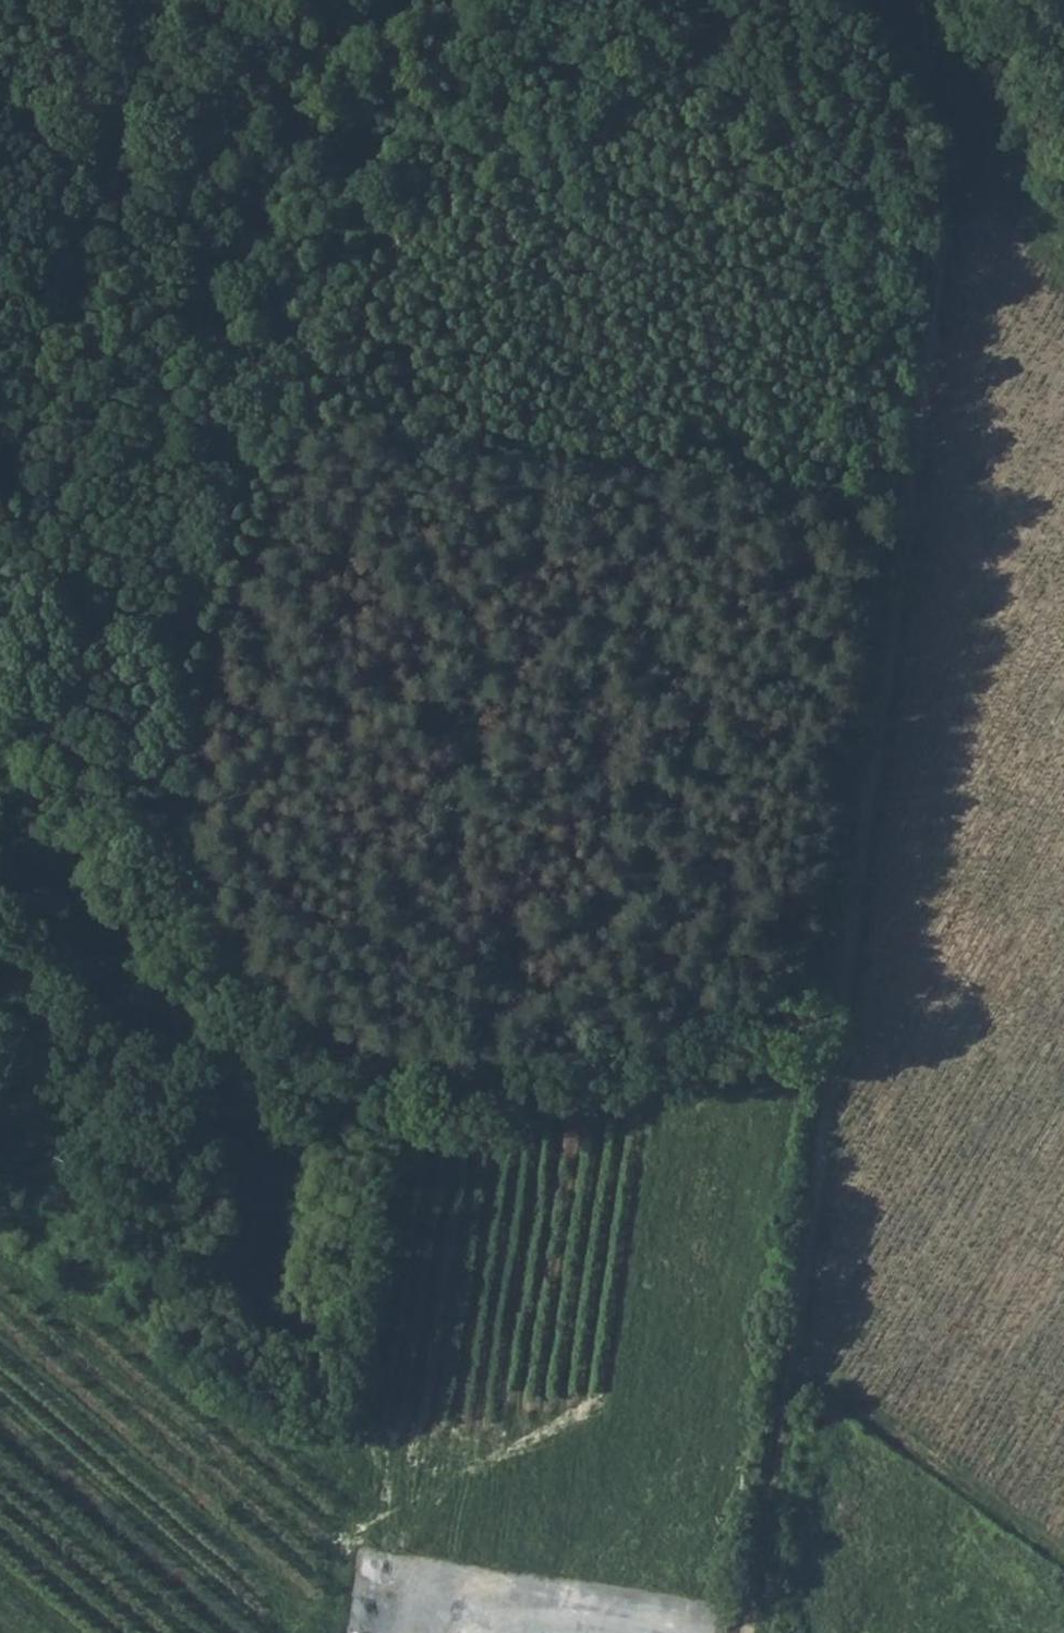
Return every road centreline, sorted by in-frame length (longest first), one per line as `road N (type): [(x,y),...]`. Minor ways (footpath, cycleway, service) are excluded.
road 1 (track): [(969,39),(825,1149),(748,1630)]
road 2 (track): [(953,0),(1008,133),(1063,203)]

